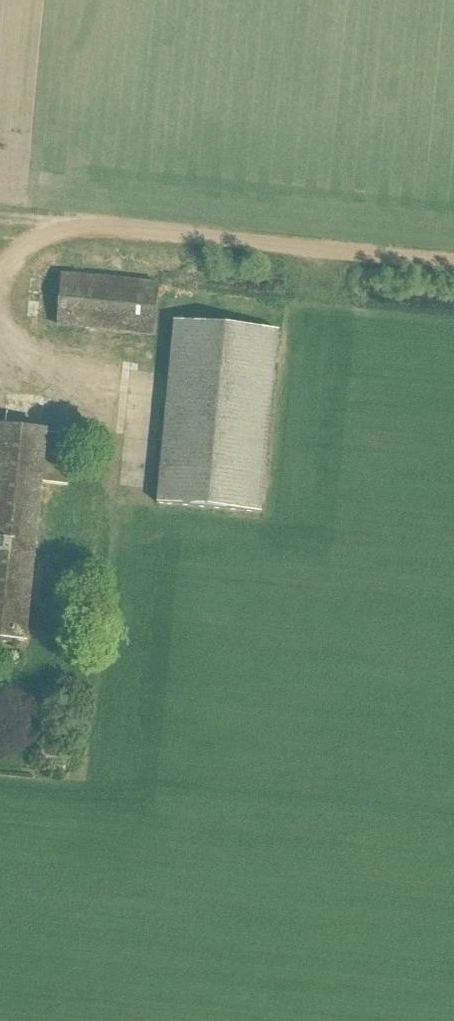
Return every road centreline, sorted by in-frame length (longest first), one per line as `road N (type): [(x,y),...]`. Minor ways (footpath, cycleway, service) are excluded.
road 1 (track): [(453,262),(65,226),(0,269)]

